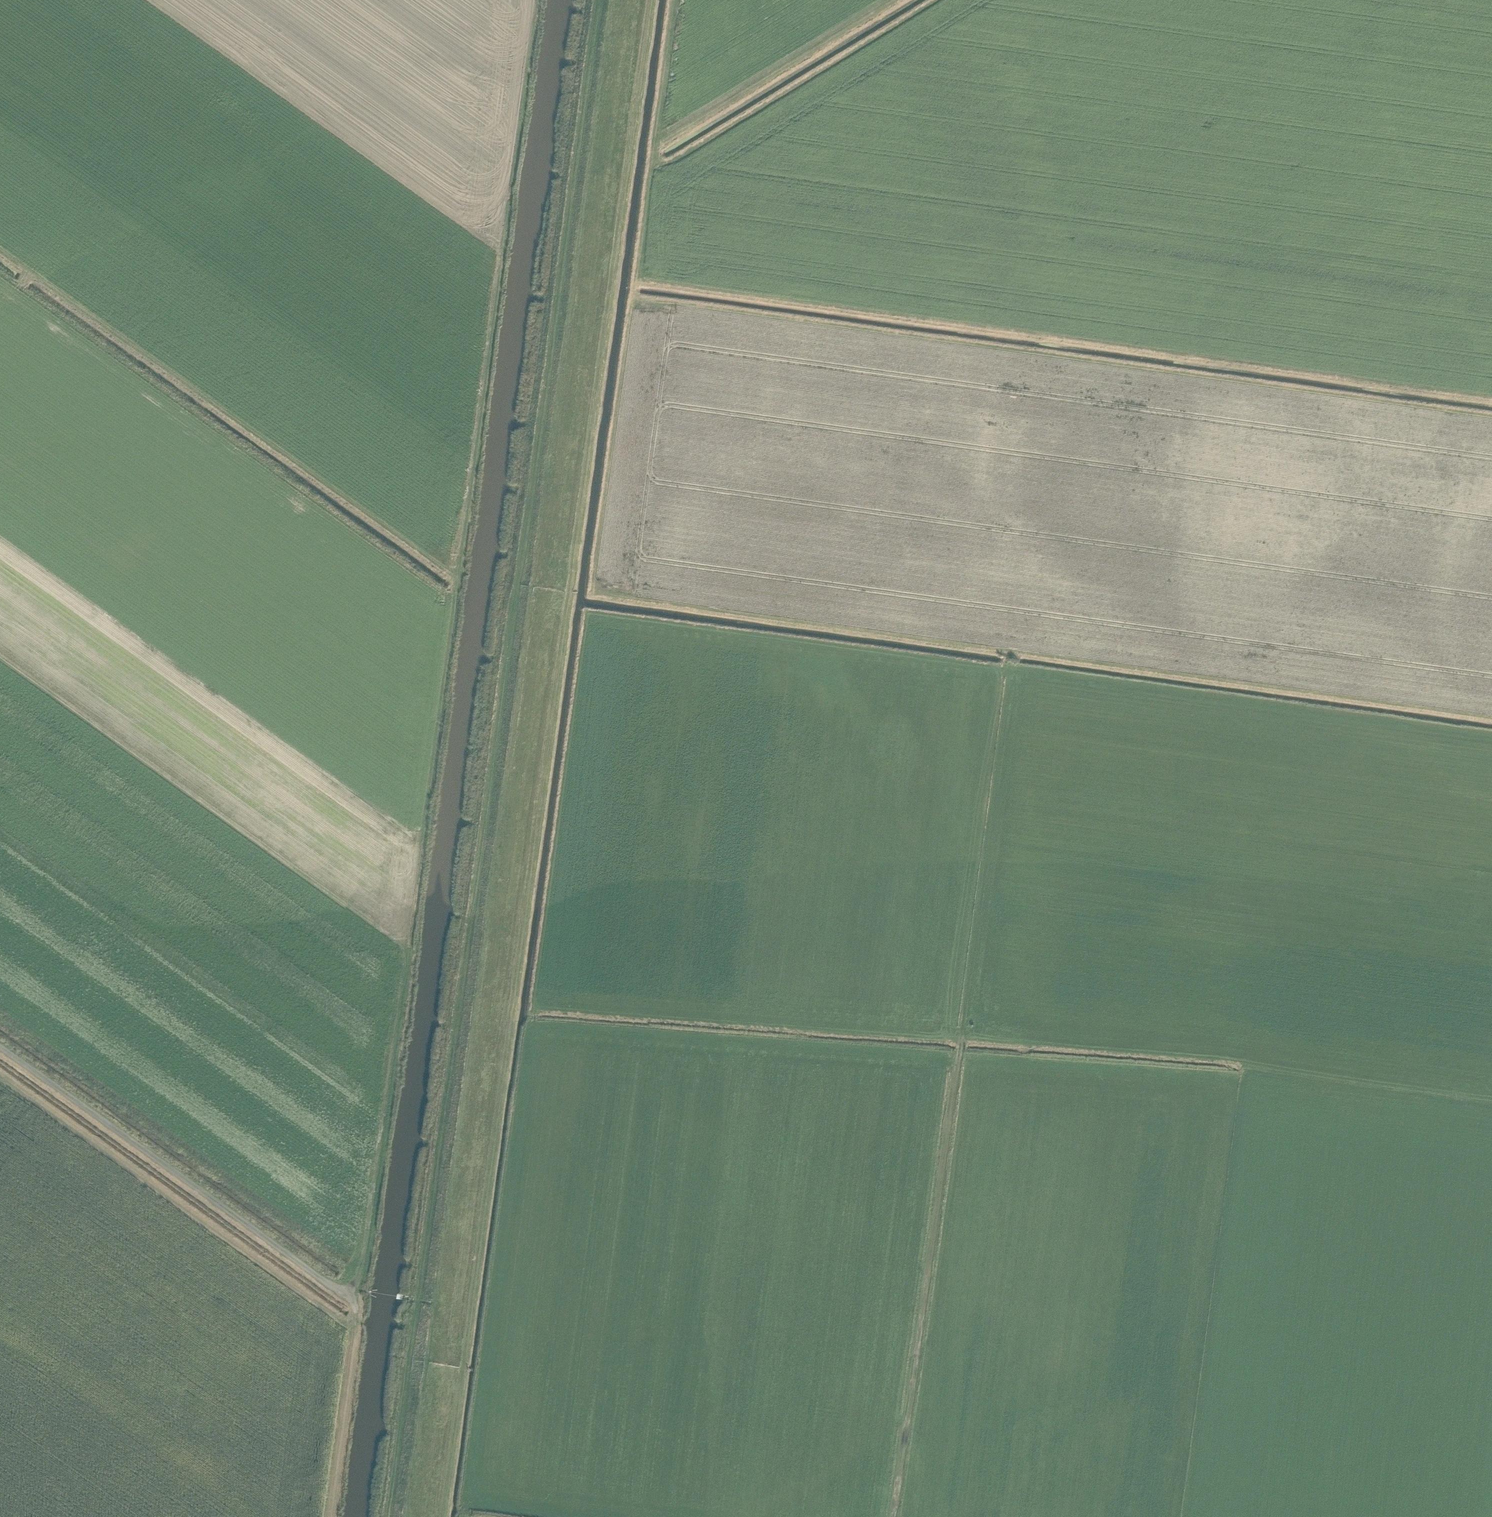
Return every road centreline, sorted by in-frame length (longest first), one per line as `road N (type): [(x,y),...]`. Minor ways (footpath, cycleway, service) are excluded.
road 1 (track): [(354,1290),(336,1288),(0,1047)]

